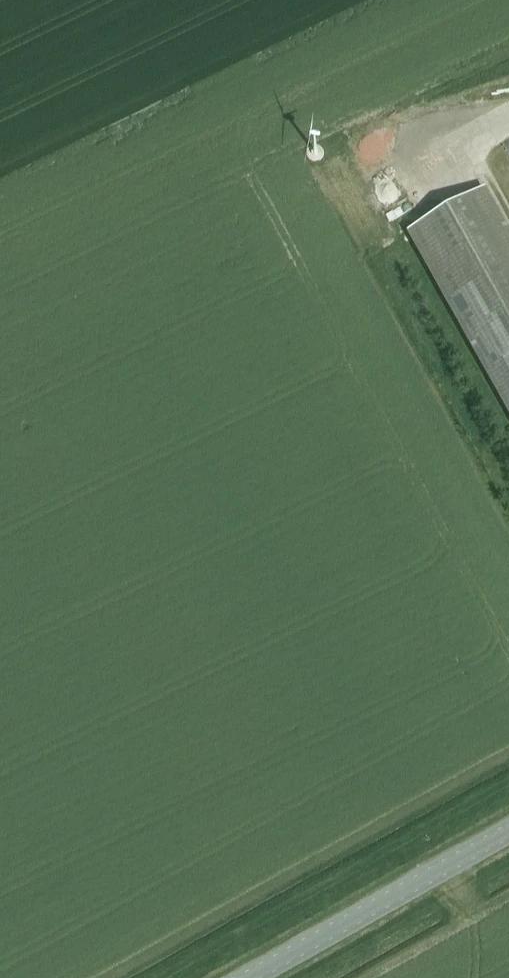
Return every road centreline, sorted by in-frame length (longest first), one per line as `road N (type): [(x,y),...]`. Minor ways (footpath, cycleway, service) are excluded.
road 1 (tertiary): [(247,977),(508,832)]

